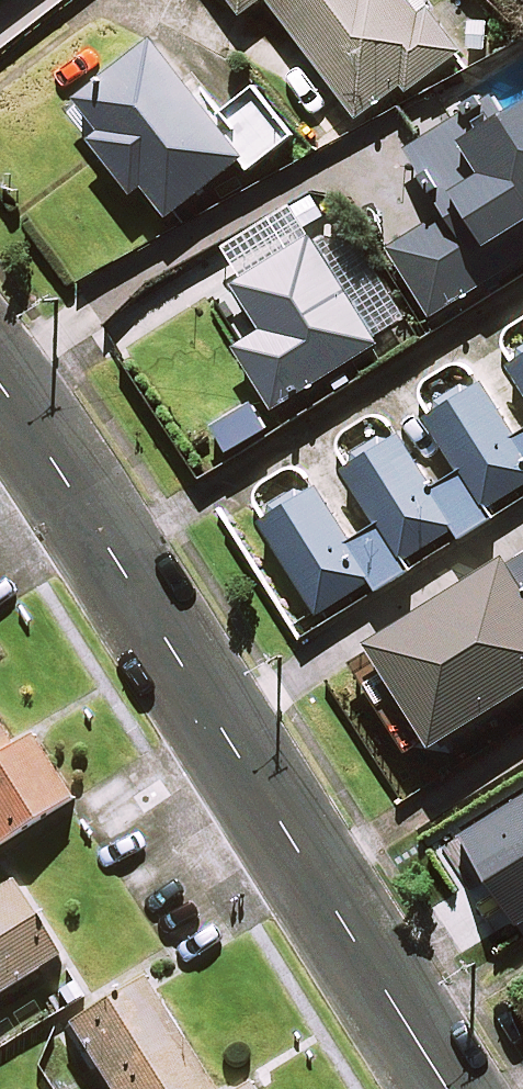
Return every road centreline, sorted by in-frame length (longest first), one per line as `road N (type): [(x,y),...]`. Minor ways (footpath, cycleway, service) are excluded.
road 1 (residential): [(0,387),(447,1088)]

